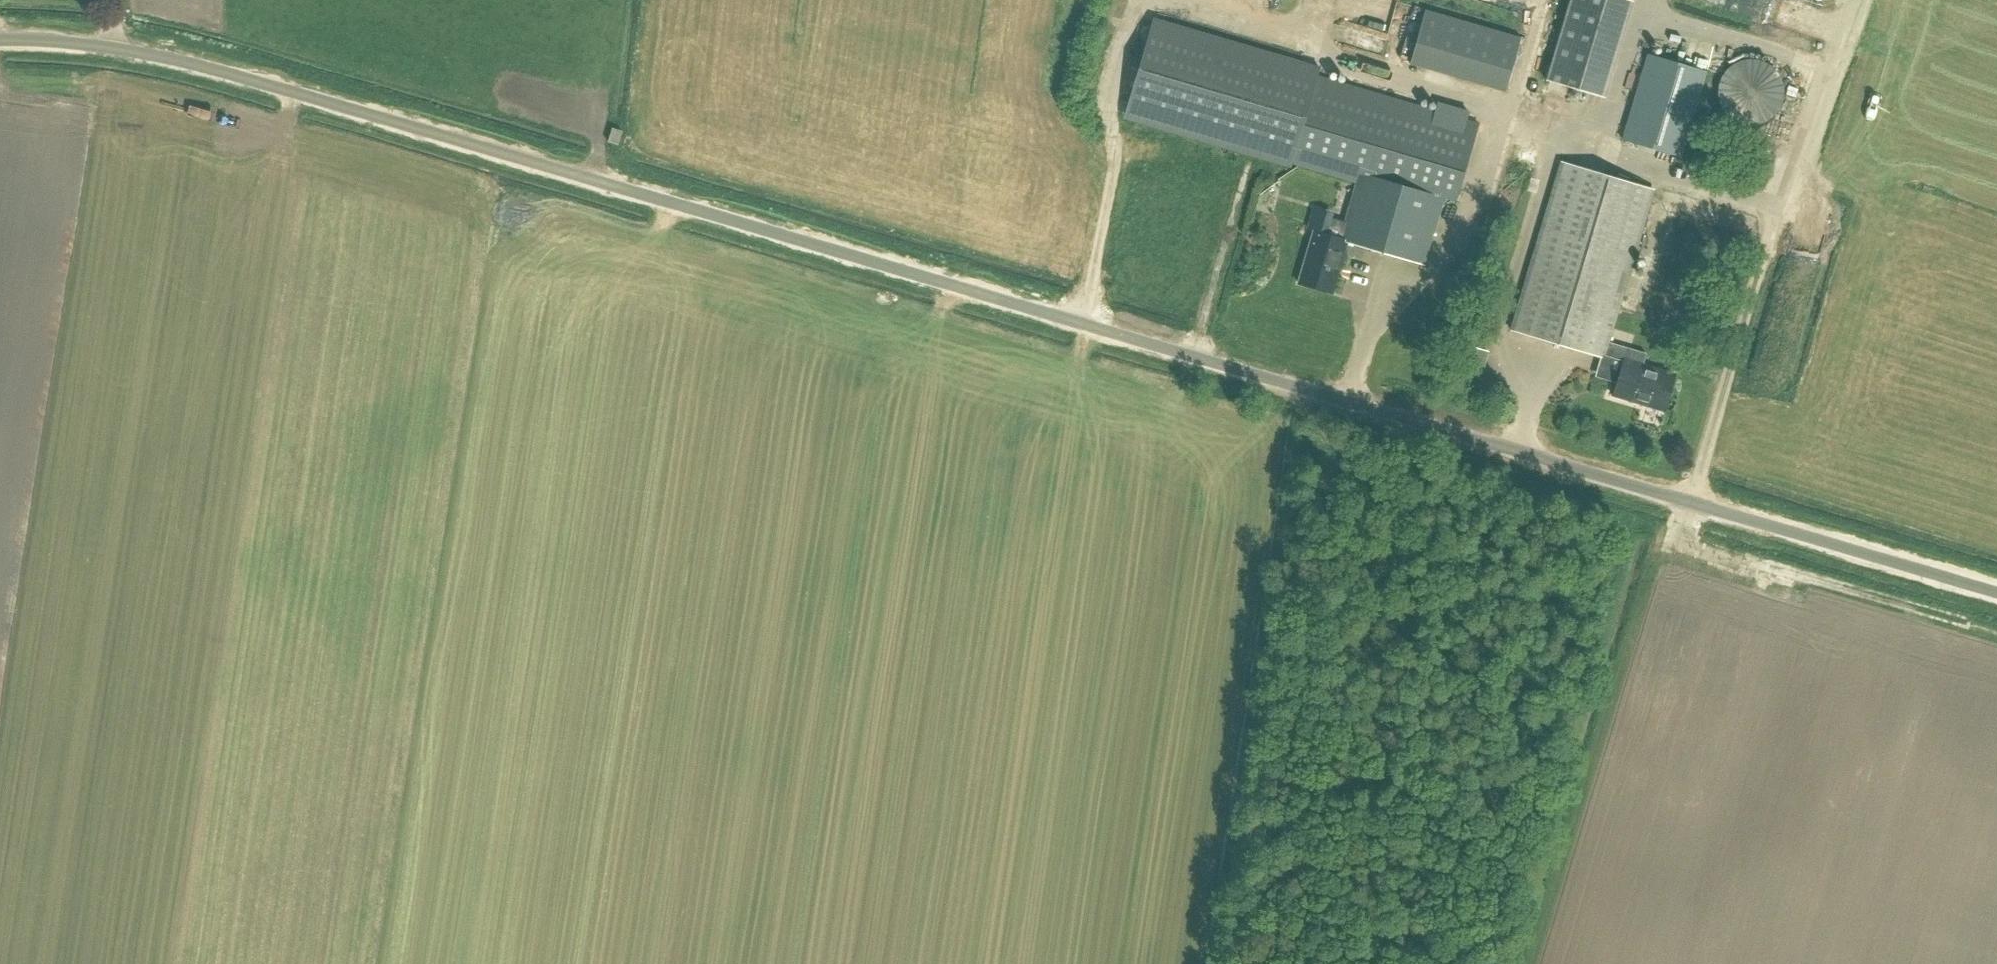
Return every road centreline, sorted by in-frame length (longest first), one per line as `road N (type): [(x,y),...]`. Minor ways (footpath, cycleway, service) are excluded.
road 1 (unclassified): [(1996,596),(84,41),(0,44)]

